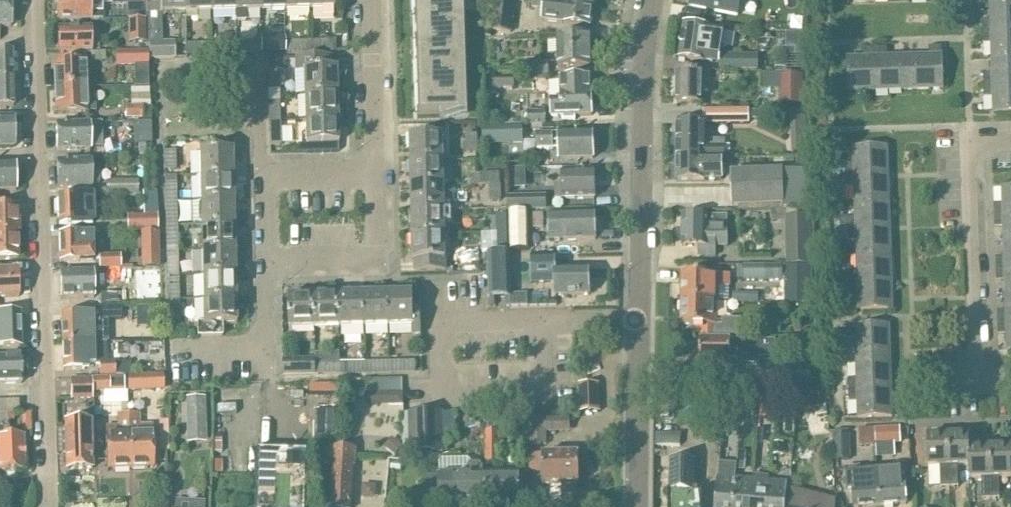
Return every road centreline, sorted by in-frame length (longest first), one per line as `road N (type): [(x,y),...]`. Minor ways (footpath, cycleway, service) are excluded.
road 1 (tertiary): [(638,506),(643,58),(655,0)]
road 2 (residential): [(35,0),(48,506)]
road 3 (residential): [(1010,141),(970,143),(978,384),(1010,383)]
road 4 (residential): [(262,262),(380,260),(379,171)]
road 5 (residential): [(177,352),(264,353),(262,262)]
road 6 (residential): [(379,171),(374,0)]

